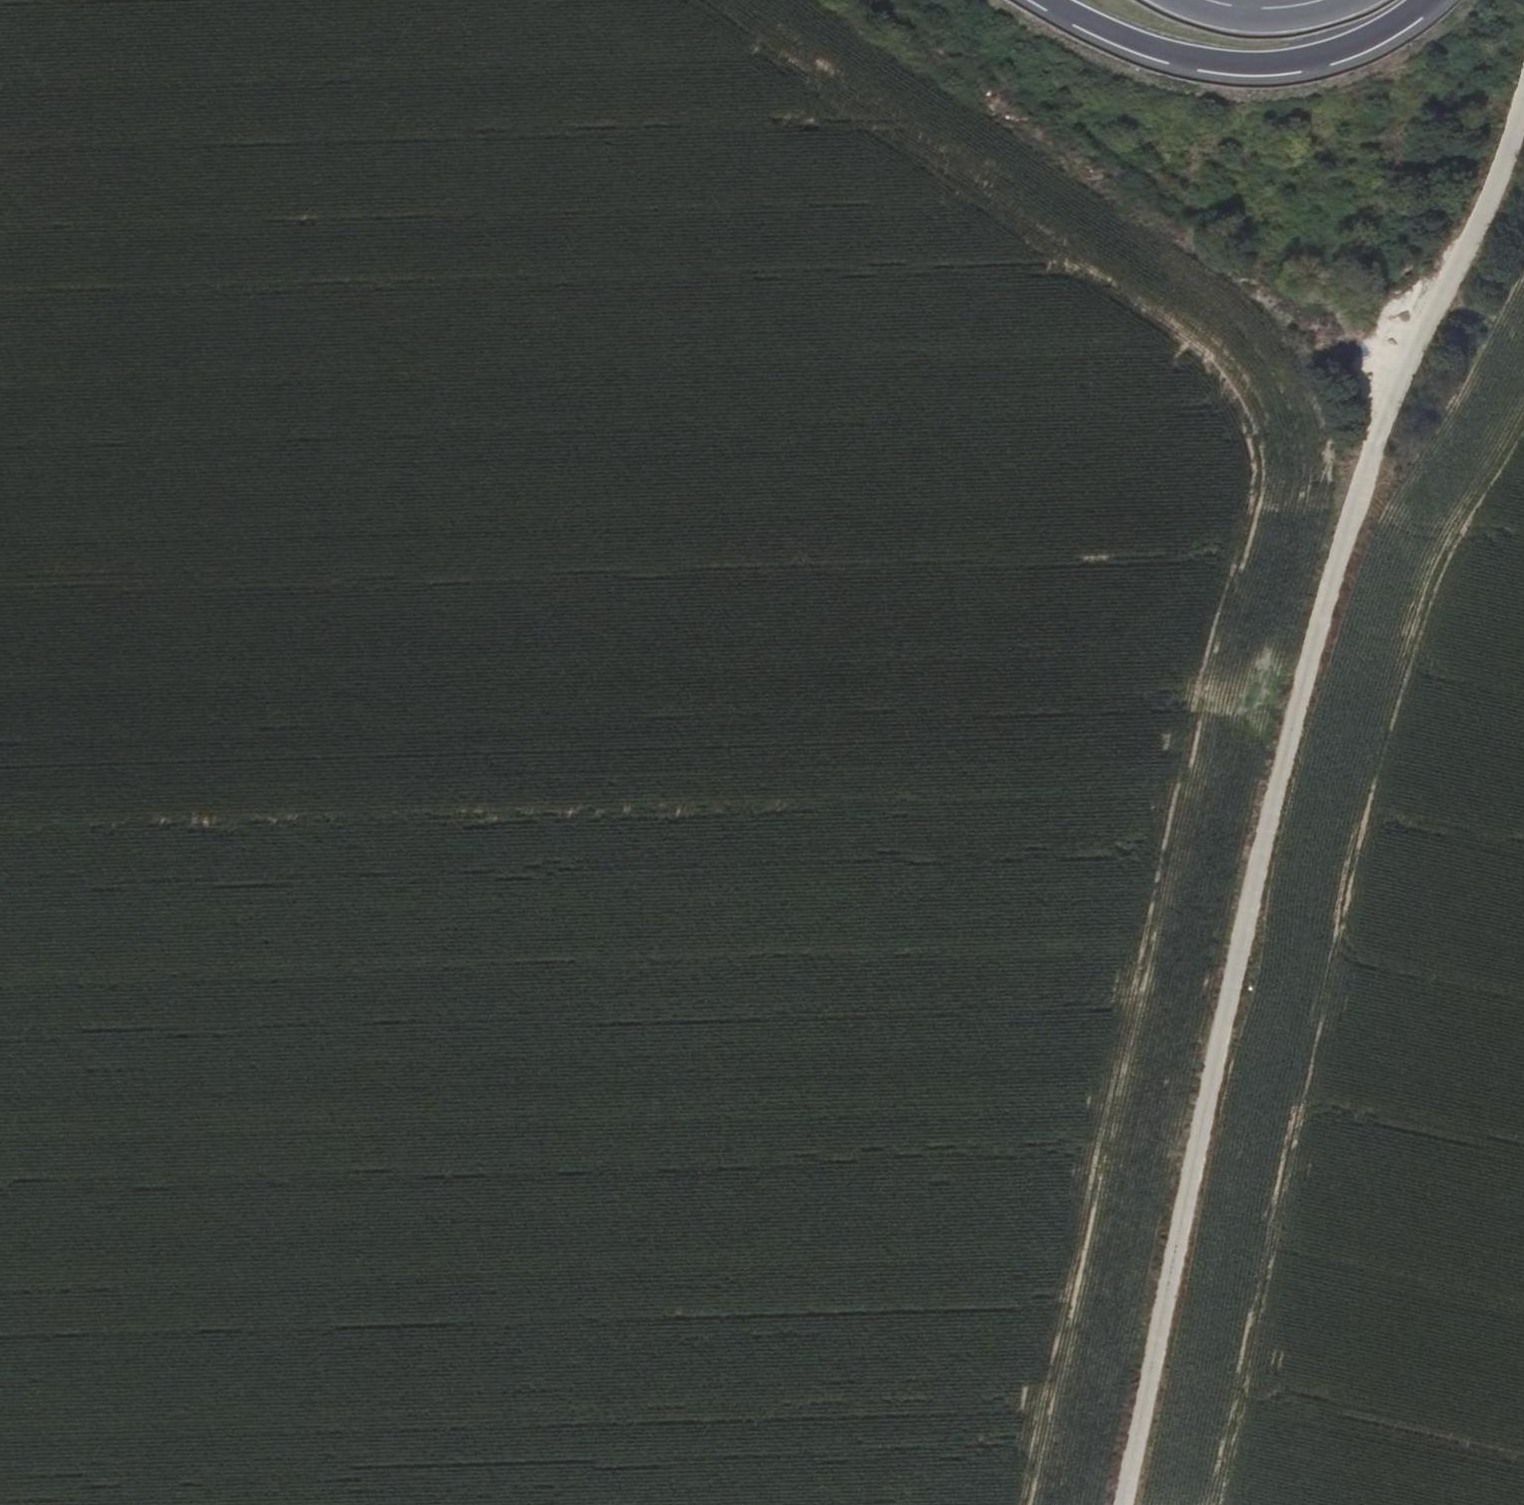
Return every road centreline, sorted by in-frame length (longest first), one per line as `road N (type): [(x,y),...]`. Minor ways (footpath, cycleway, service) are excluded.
road 1 (trunk): [(1049,0),(1170,54),(1254,66),(1360,43),(1429,0)]
road 2 (trunk): [(1359,0),(1286,22),(1237,19),(1168,0)]

